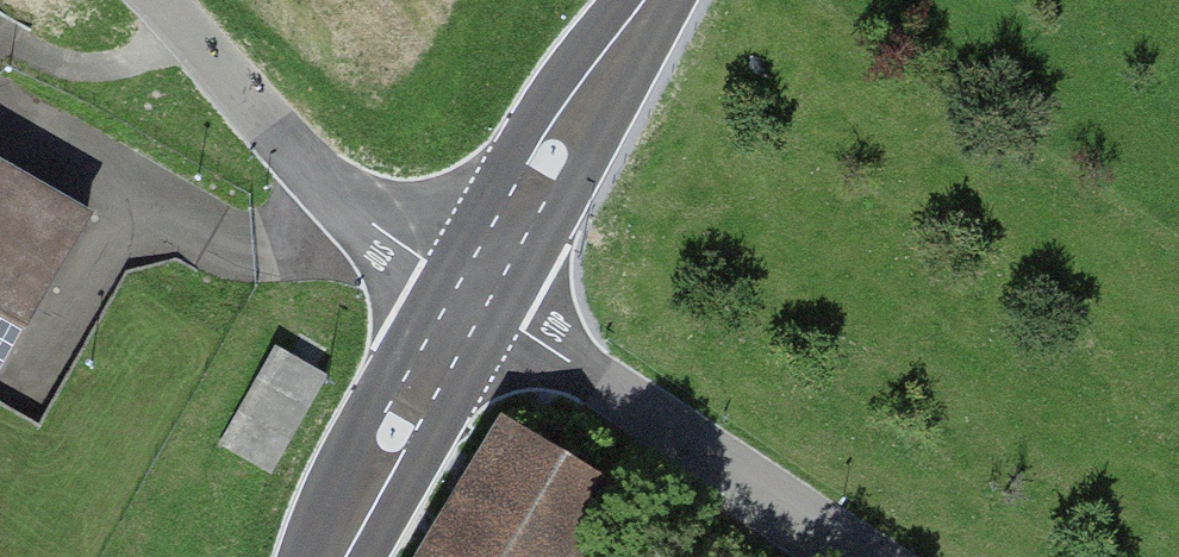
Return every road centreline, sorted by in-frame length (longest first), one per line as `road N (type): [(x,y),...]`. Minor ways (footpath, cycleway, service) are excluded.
road 1 (residential): [(155,0),(353,205),(493,305)]
road 2 (residential): [(493,305),(523,336),(863,556)]
road 3 (tertiary): [(660,0),(493,305)]
road 4 (tertiary): [(493,305),(351,556)]

